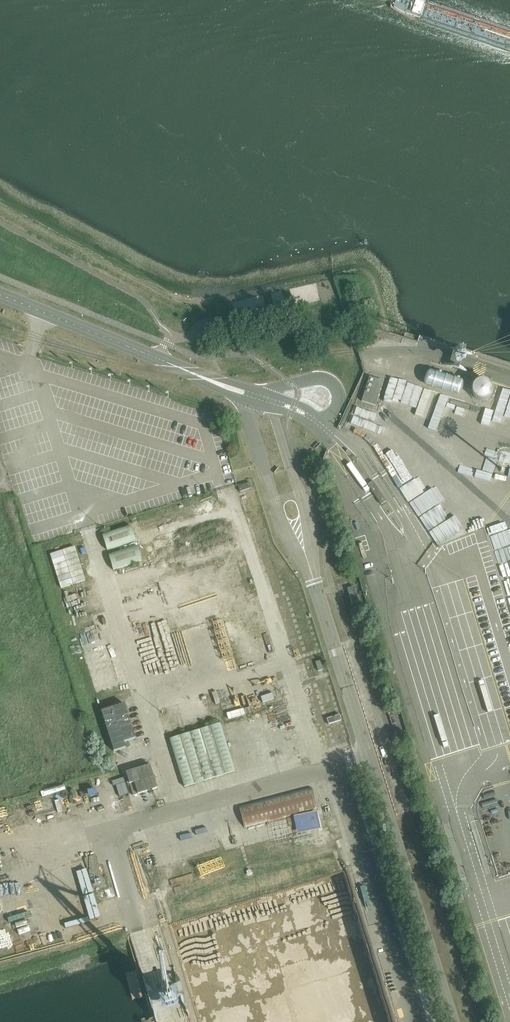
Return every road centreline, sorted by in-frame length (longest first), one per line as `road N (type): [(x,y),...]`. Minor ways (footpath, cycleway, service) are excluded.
road 1 (tertiary): [(259,400),(0,295)]
road 2 (unclassified): [(316,428),(336,411),(327,382),(259,400)]

